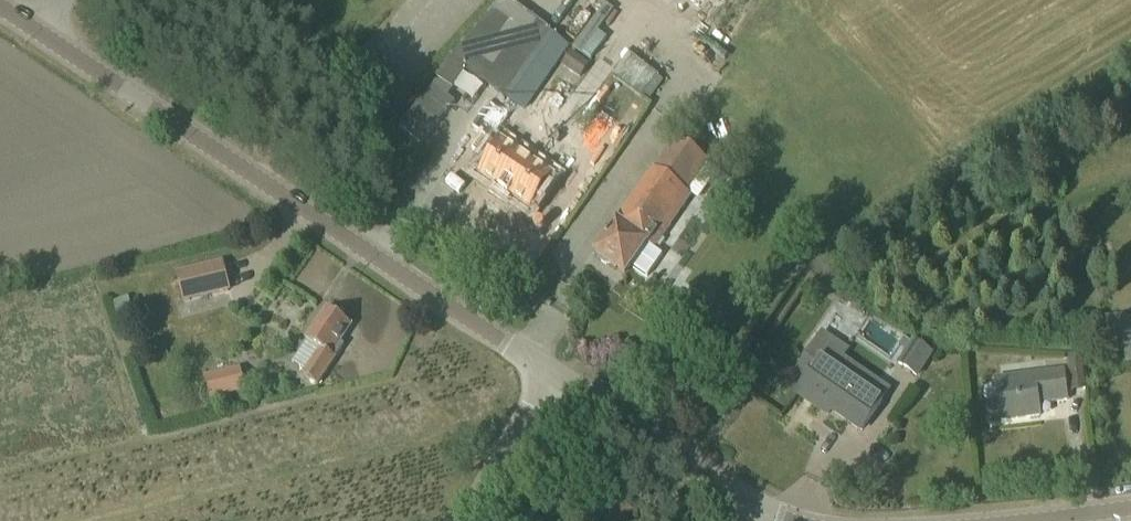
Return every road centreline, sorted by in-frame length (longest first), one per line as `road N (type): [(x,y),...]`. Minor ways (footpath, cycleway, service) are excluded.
road 1 (tertiary): [(551,371),(0,7)]
road 2 (tertiary): [(551,371),(759,510)]
road 3 (residential): [(463,520),(551,371)]

